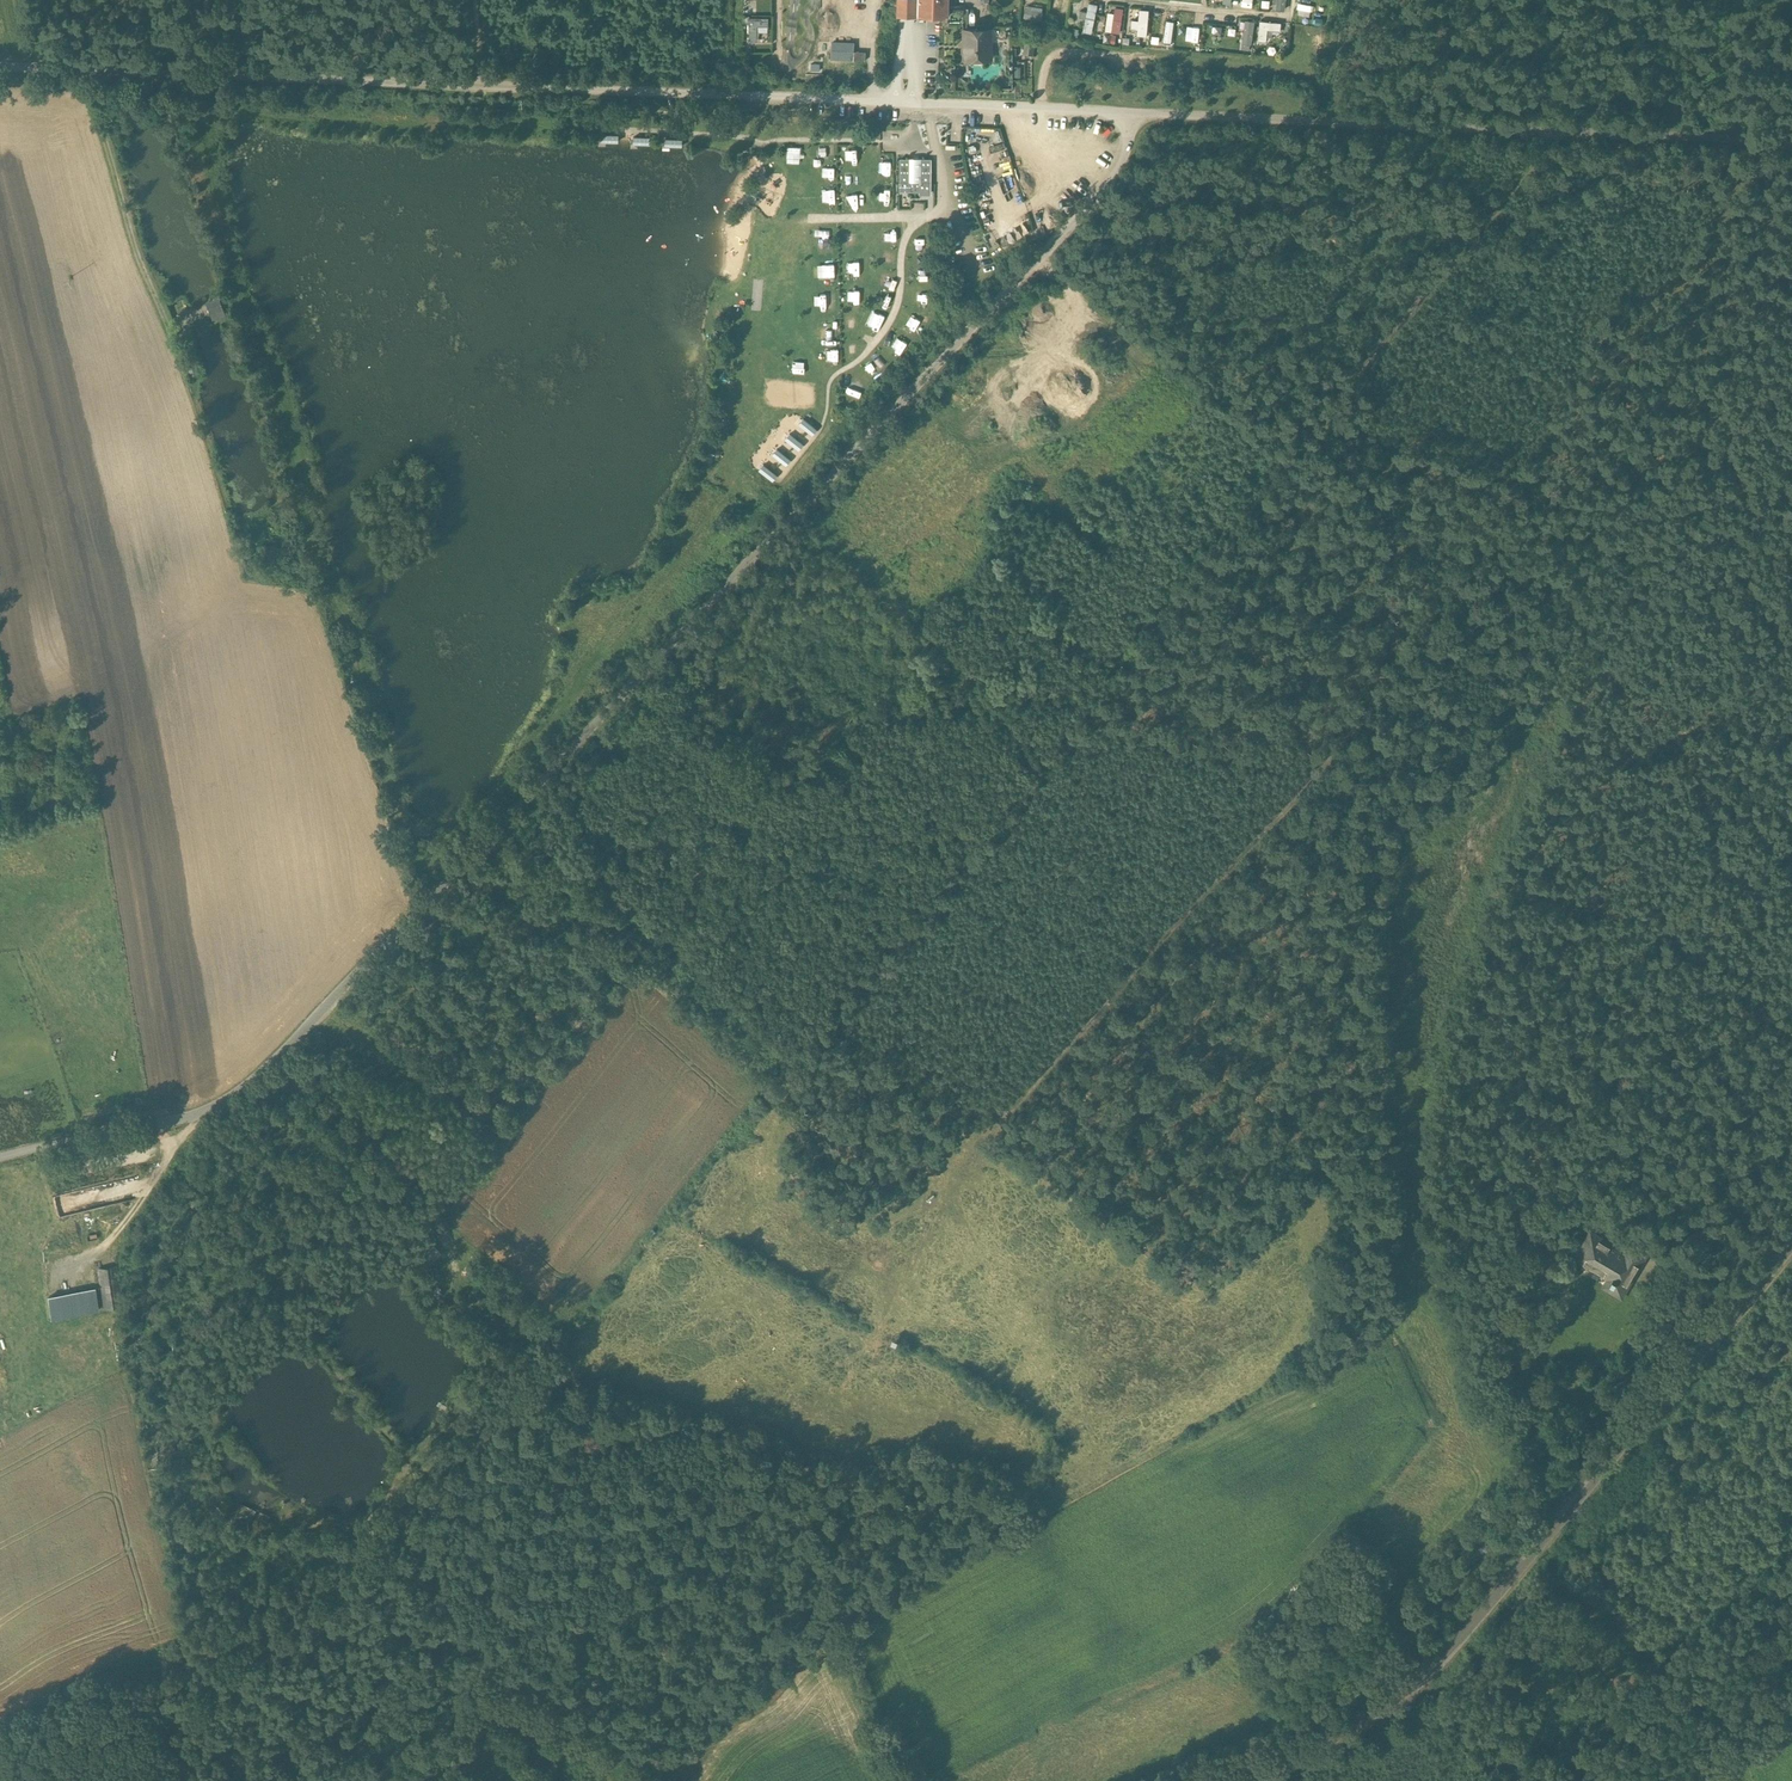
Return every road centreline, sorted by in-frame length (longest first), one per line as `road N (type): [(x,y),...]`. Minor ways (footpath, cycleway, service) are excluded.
road 1 (unclassified): [(1132,112),(1125,155),(1105,189),(594,711),(274,1059),(220,1103),(180,1119),(0,1154)]
road 2 (track): [(1559,132),(1405,322),(1327,438),(1393,532),(1399,628),(1358,725),(989,1135)]
road 3 (unclassified): [(0,63),(1132,112)]
road 4 (unclassified): [(1243,1780),(1376,1705),(1448,1652),(1791,1241)]
road 5 (unclassified): [(1132,112),(1791,141)]

